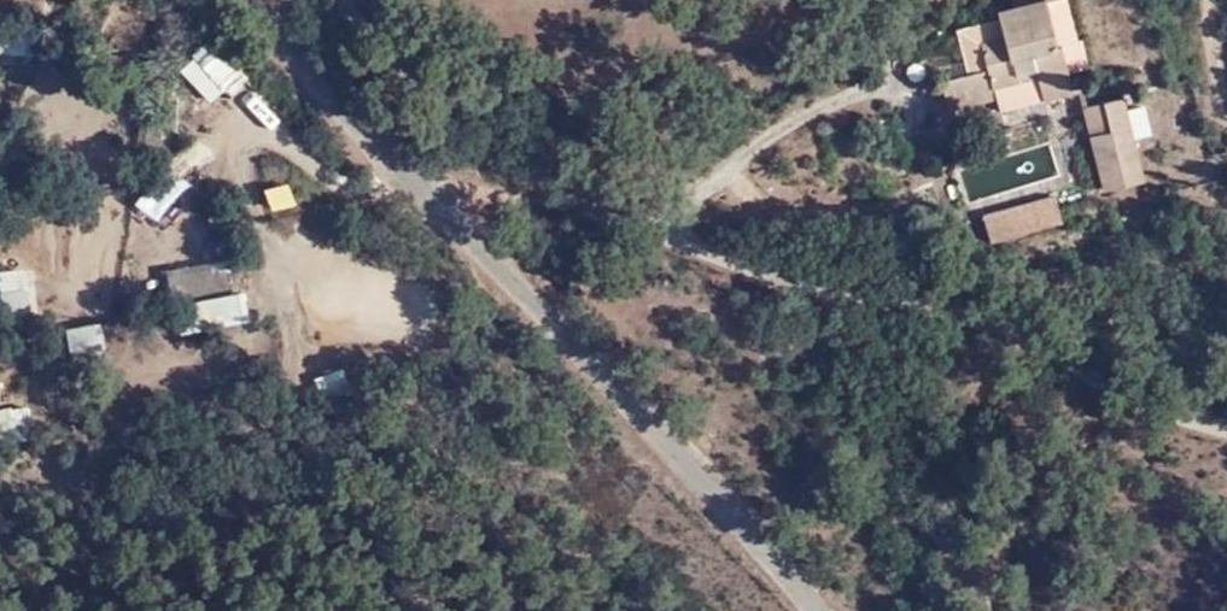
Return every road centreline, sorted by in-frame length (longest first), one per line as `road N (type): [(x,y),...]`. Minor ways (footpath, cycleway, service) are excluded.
road 1 (residential): [(1226,429),(1167,413),(956,302),(817,295),(612,221),(466,130),(397,72),(341,0)]
road 2 (tertiary): [(244,0),(817,610)]
road 3 (unclassified): [(1226,123),(1169,0)]

